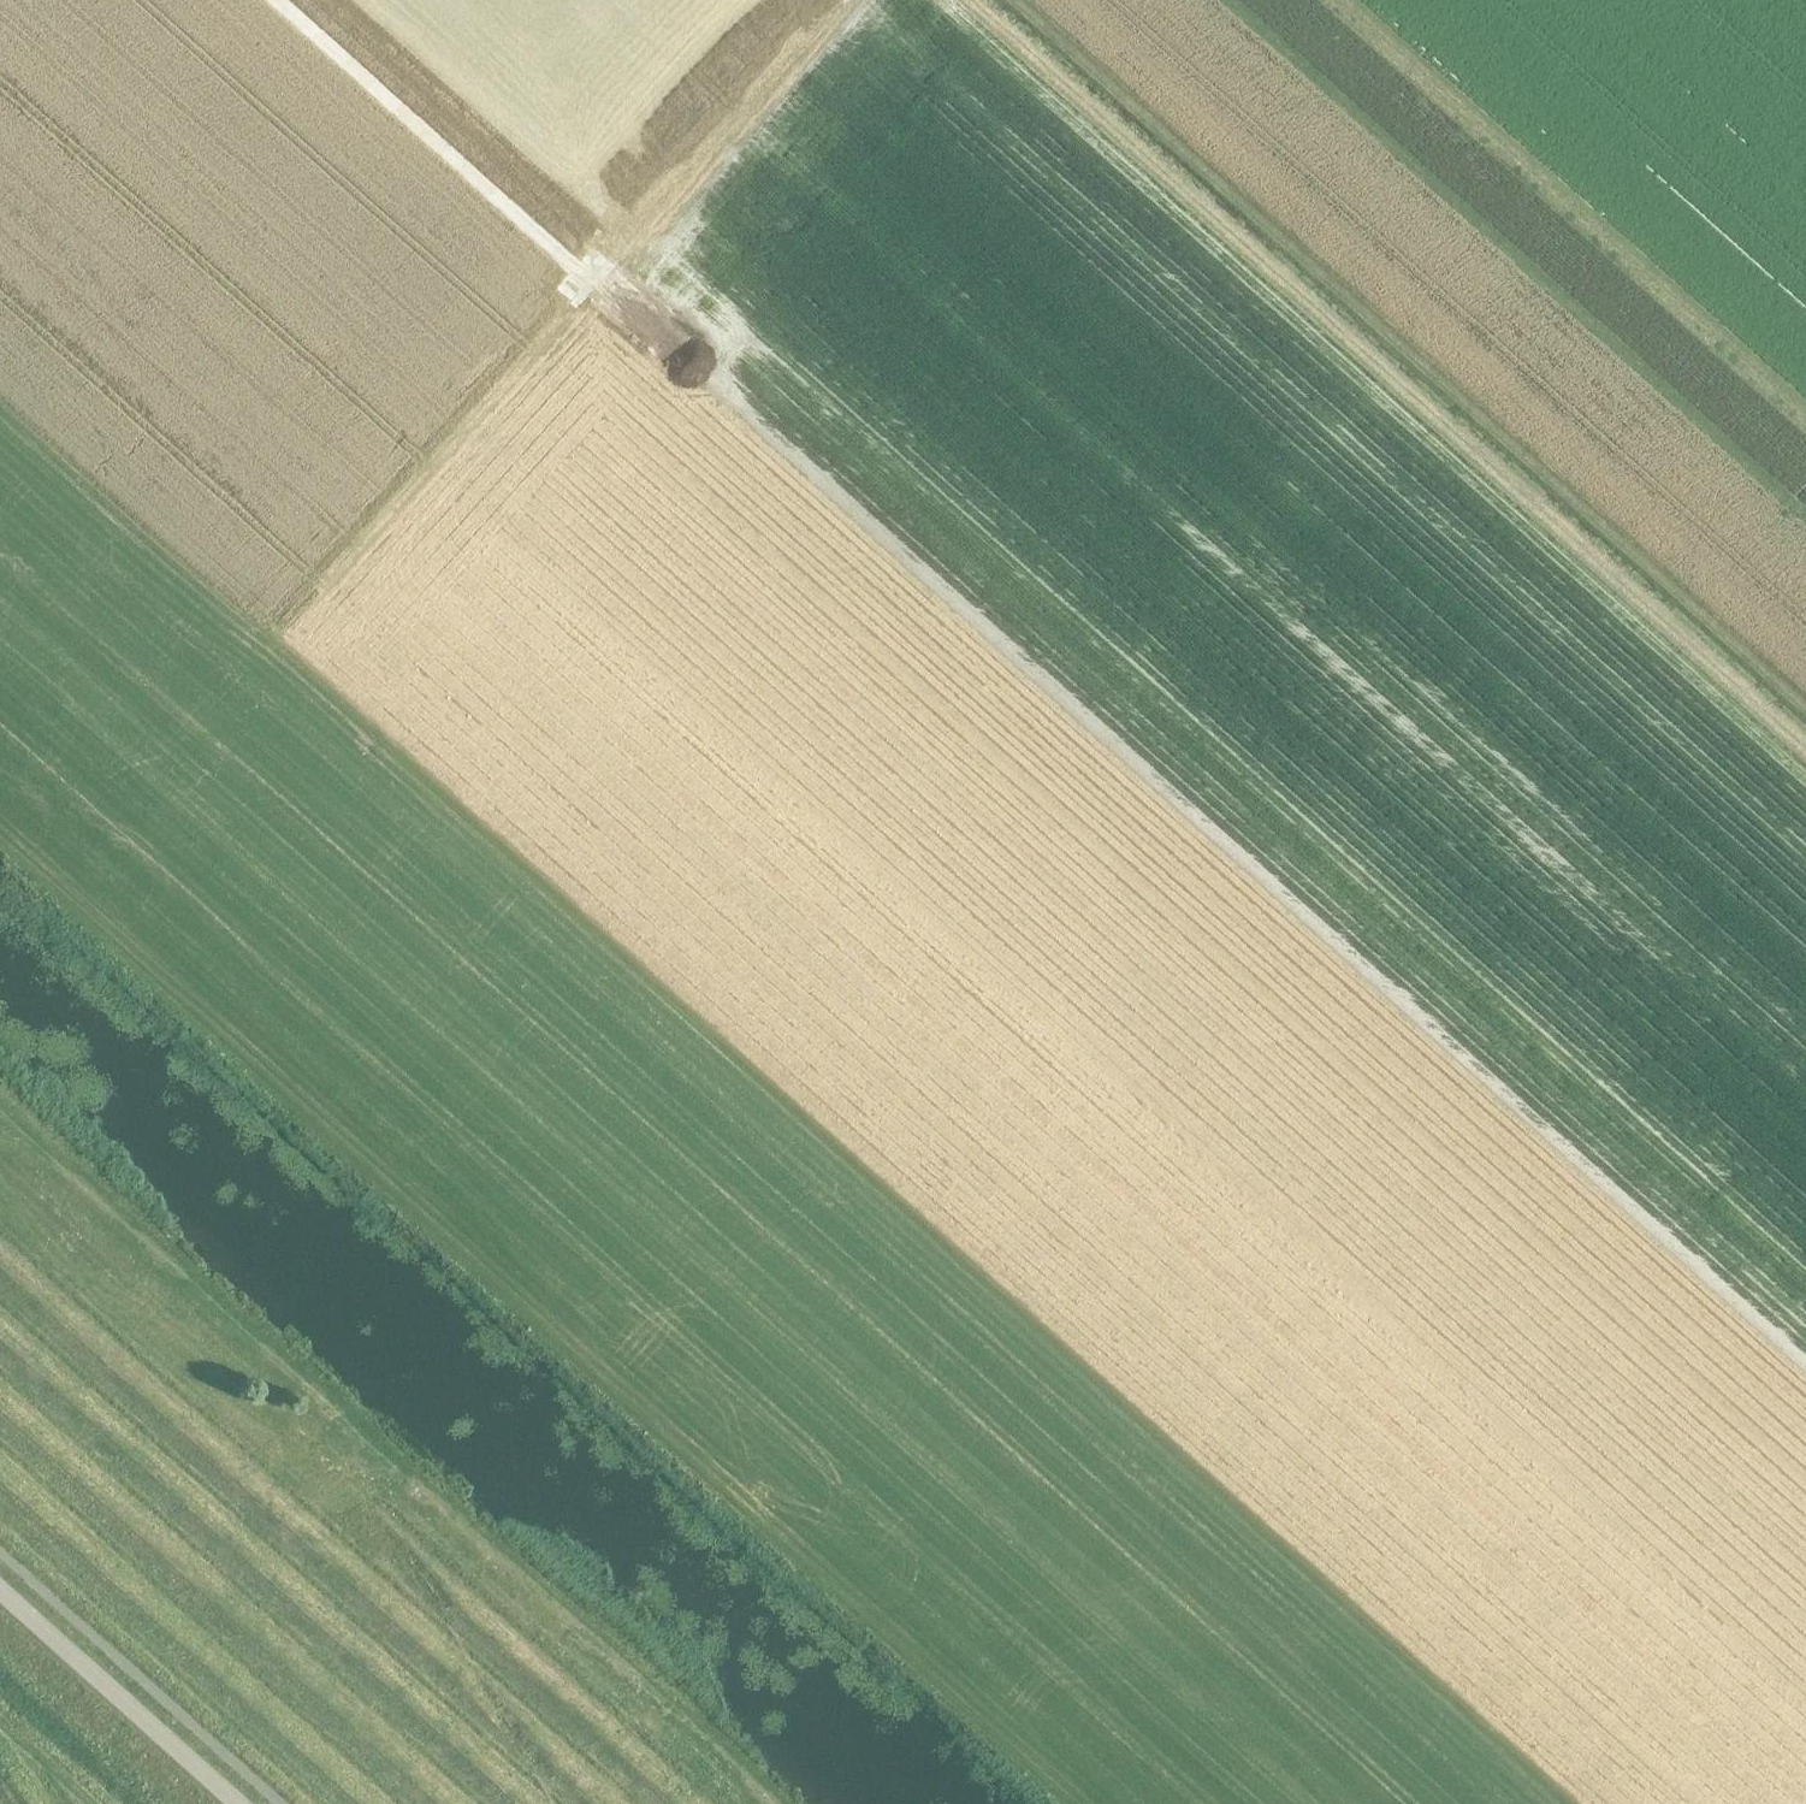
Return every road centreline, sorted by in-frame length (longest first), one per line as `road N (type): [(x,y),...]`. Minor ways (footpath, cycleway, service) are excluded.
road 1 (unclassified): [(237,1803),(0,1590)]

